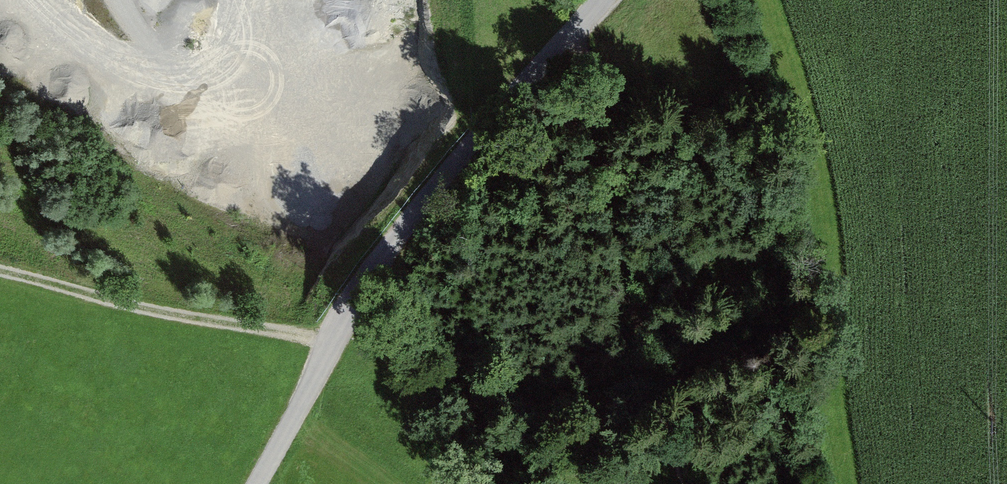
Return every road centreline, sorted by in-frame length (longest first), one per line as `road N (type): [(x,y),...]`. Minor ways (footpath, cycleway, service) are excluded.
road 1 (track): [(604,0),(426,197),(364,287),(258,483)]
road 2 (track): [(634,0),(604,153),(689,483)]
road 3 (track): [(0,272),(191,316),(338,337)]

